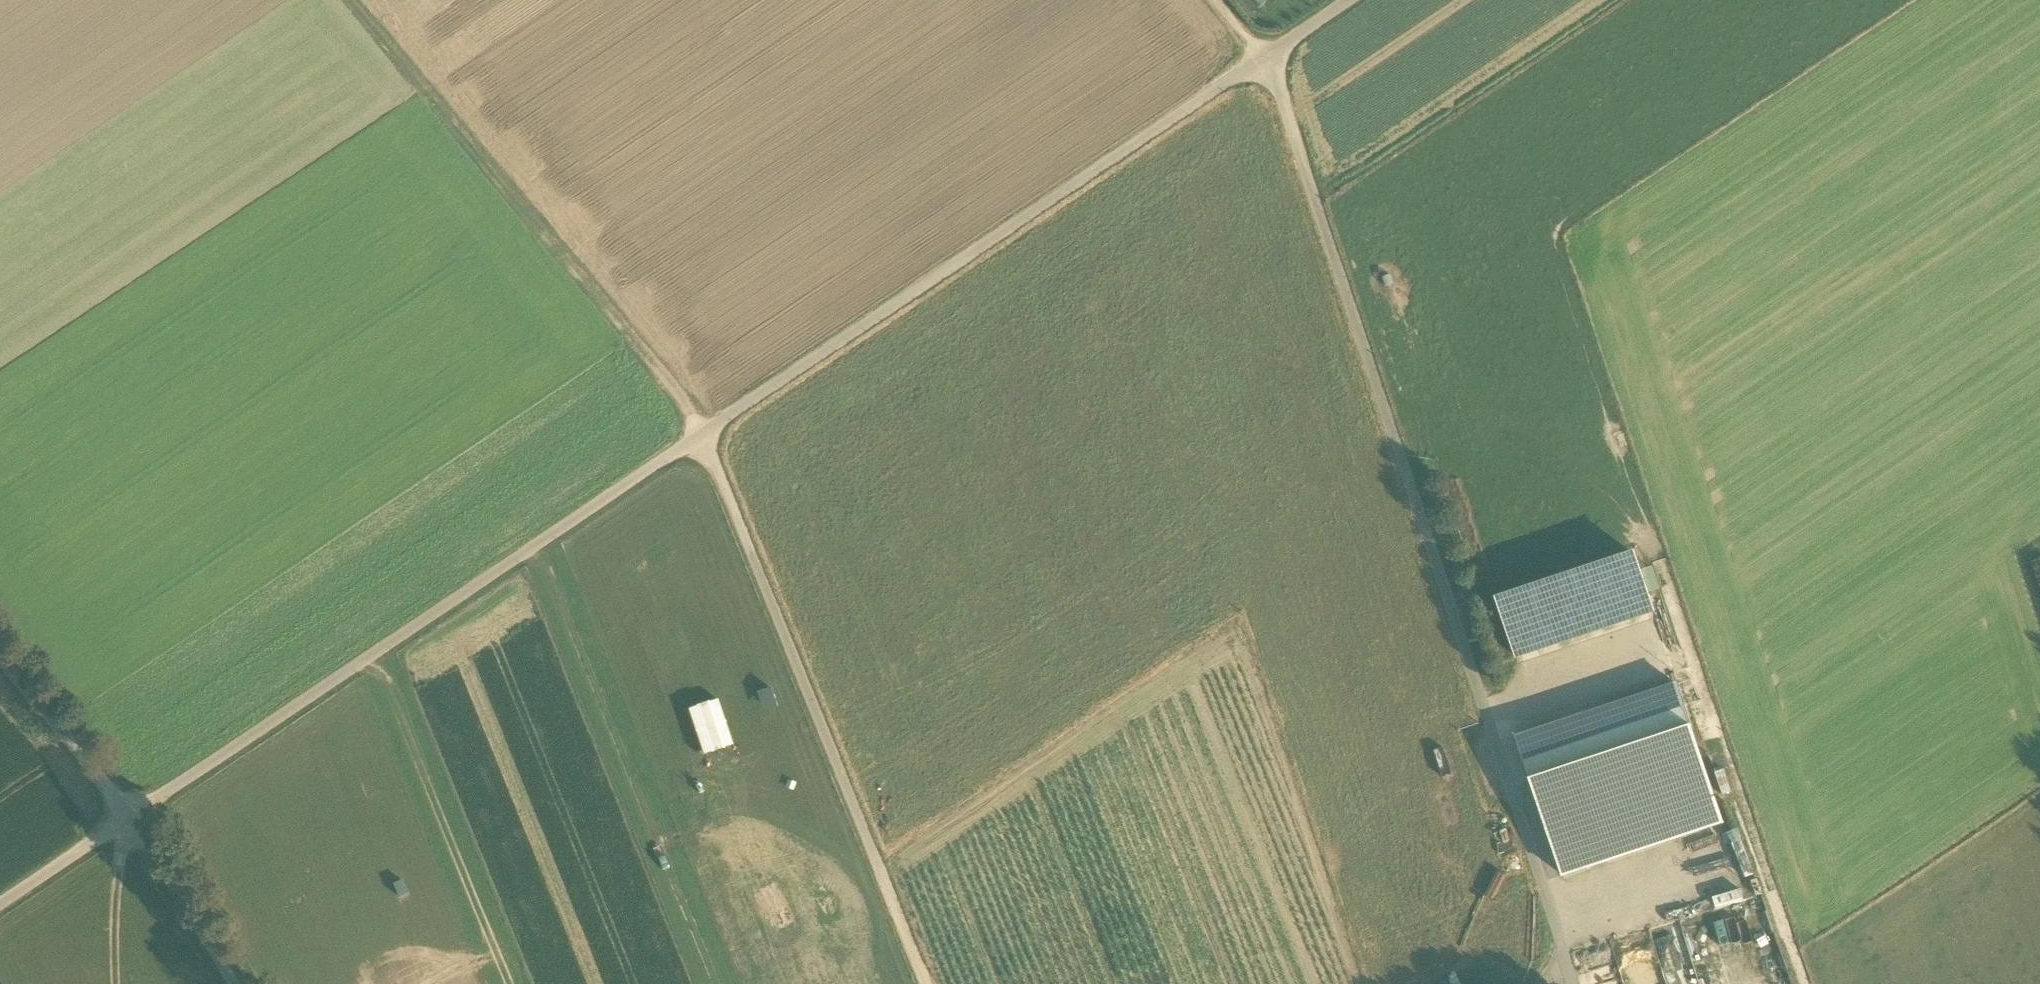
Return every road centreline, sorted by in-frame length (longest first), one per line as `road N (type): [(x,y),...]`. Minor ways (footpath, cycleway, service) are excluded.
road 1 (track): [(1345,0),(0,904)]
road 2 (track): [(1265,54),(1575,983)]
road 3 (track): [(707,431),(928,983)]
road 4 (track): [(707,431),(345,0)]
road 5 (track): [(0,655),(134,814),(235,983)]

